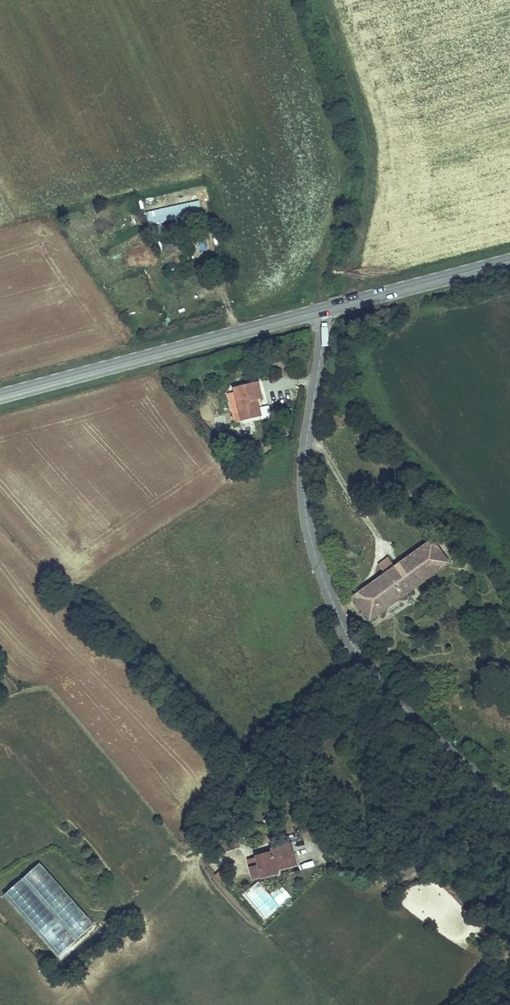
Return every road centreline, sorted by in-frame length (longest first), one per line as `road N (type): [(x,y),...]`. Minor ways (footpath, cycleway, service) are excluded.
road 1 (unclassified): [(321,310),(302,476),(324,589),(347,639),(392,696),(509,801)]
road 2 (secondary): [(0,396),(321,310)]
road 3 (secondary): [(321,310),(509,260)]

